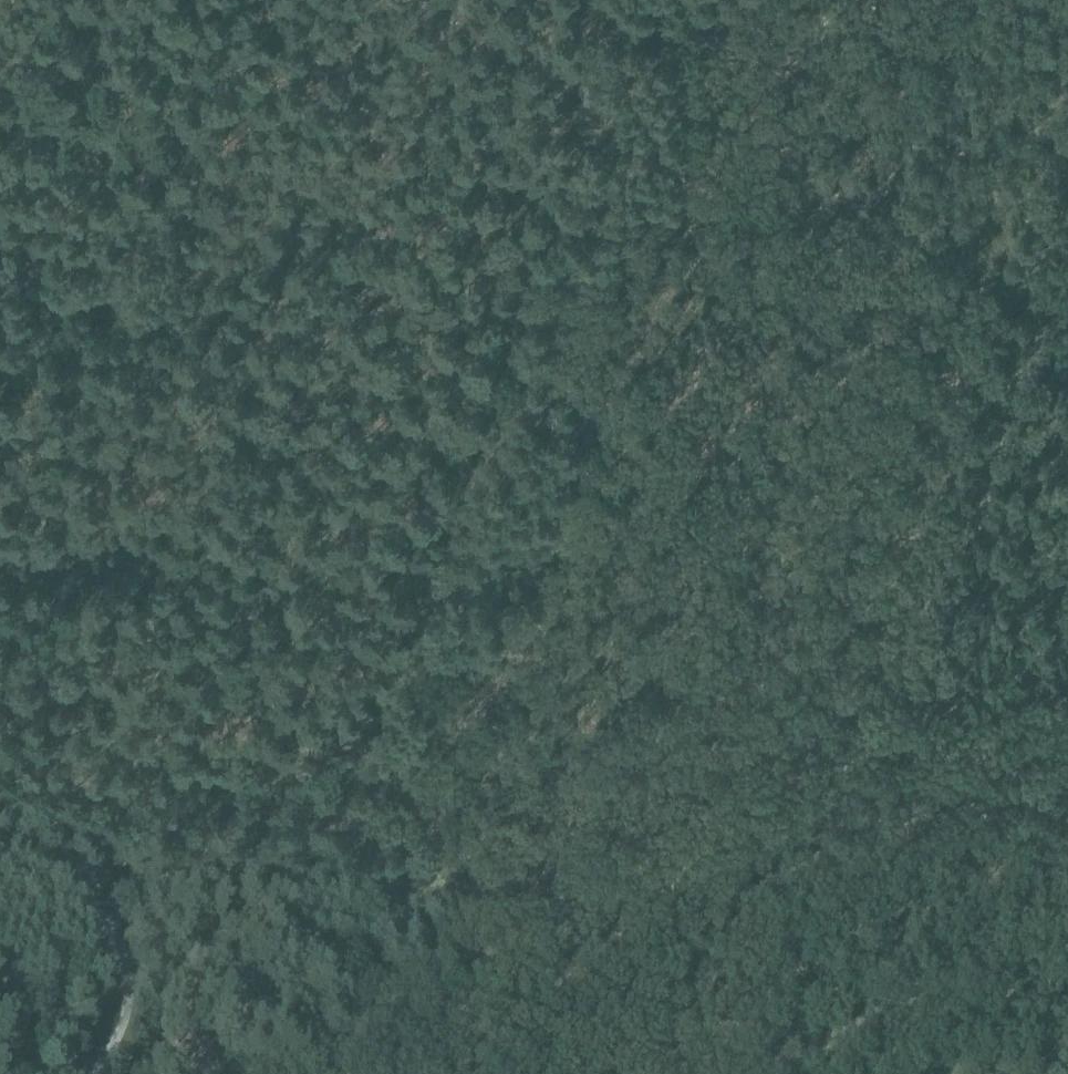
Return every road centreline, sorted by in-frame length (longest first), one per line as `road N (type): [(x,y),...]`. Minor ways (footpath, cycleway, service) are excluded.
road 1 (track): [(99,1073),(125,1031),(130,986),(121,940),(96,900),(0,863)]

